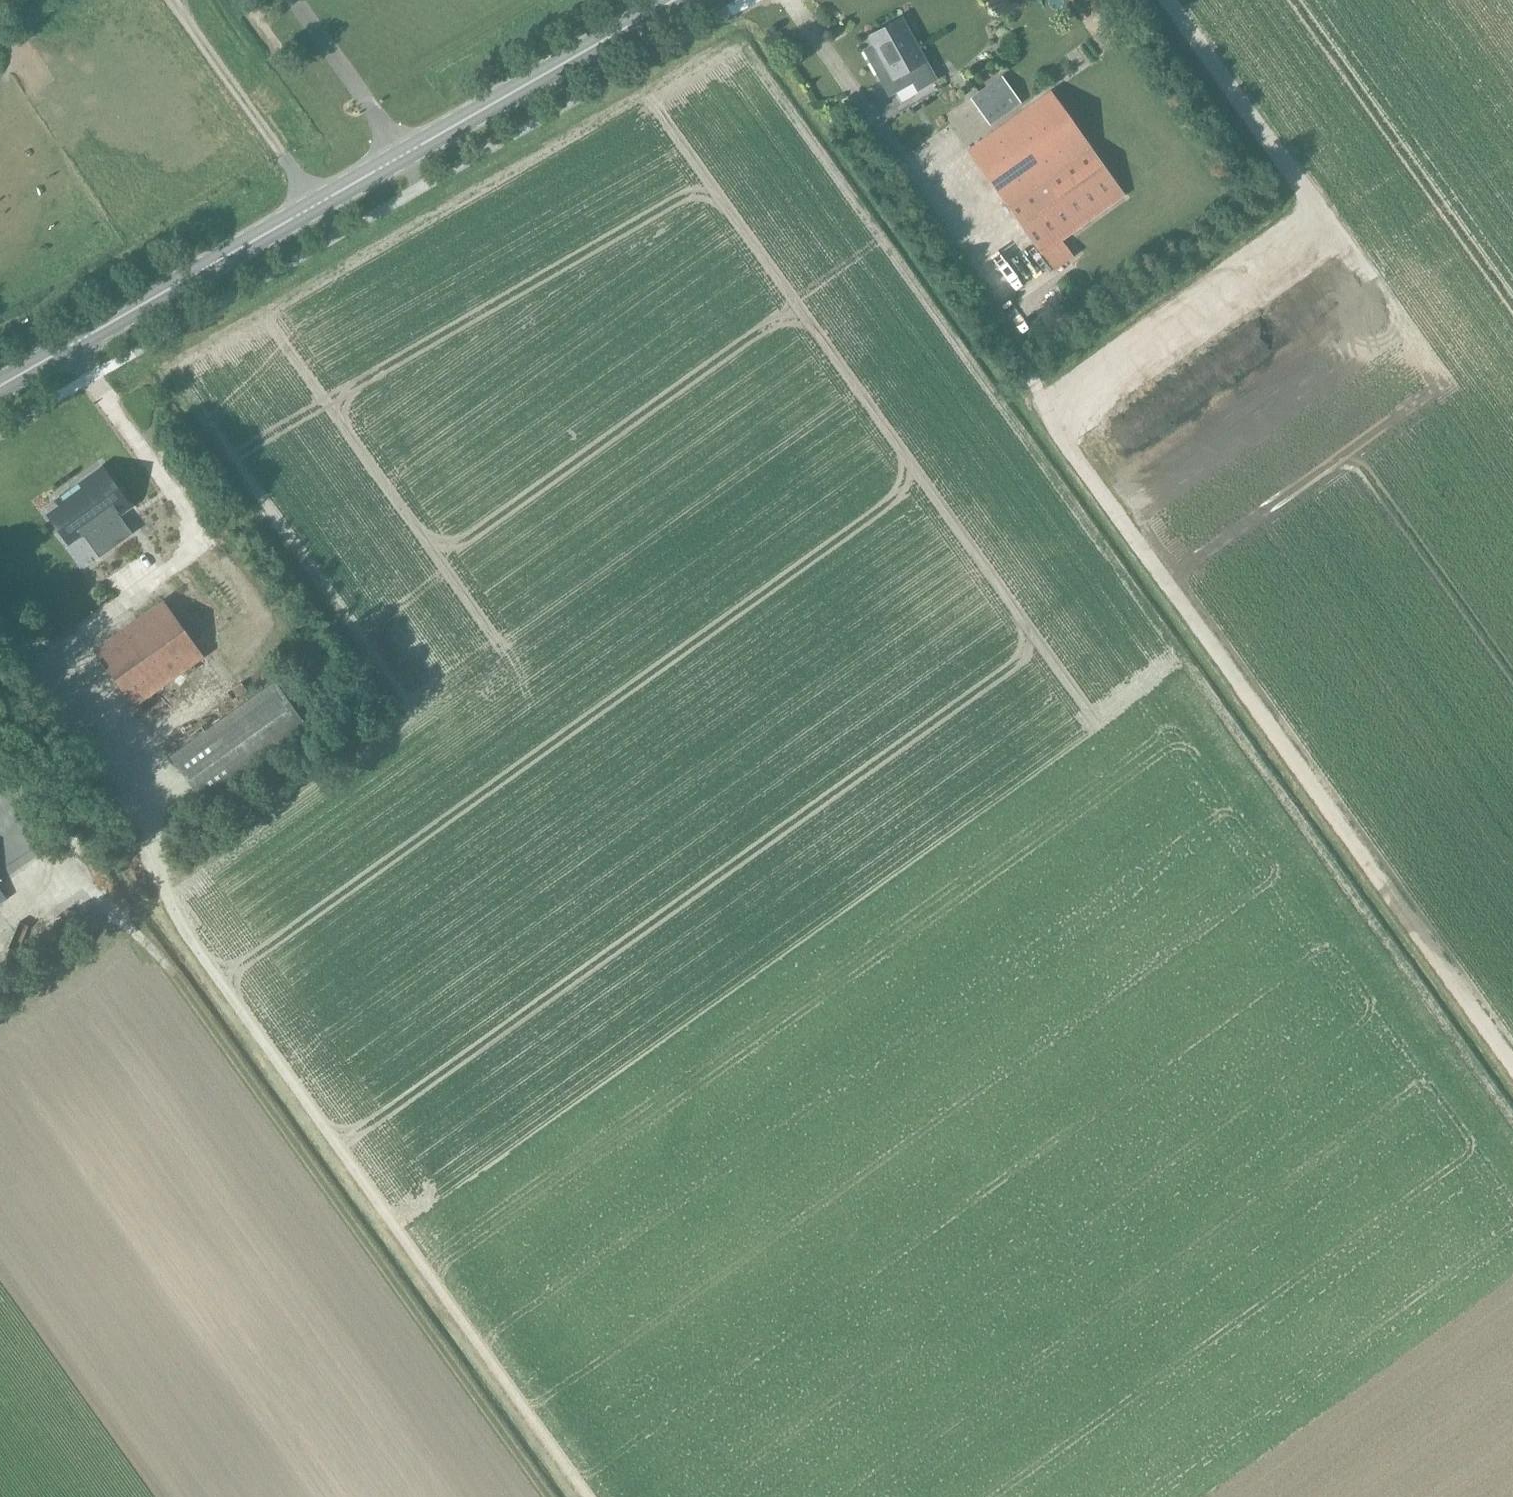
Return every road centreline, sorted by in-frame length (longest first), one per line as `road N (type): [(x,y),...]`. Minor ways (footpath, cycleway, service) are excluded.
road 1 (secondary): [(0,391),(683,0)]

